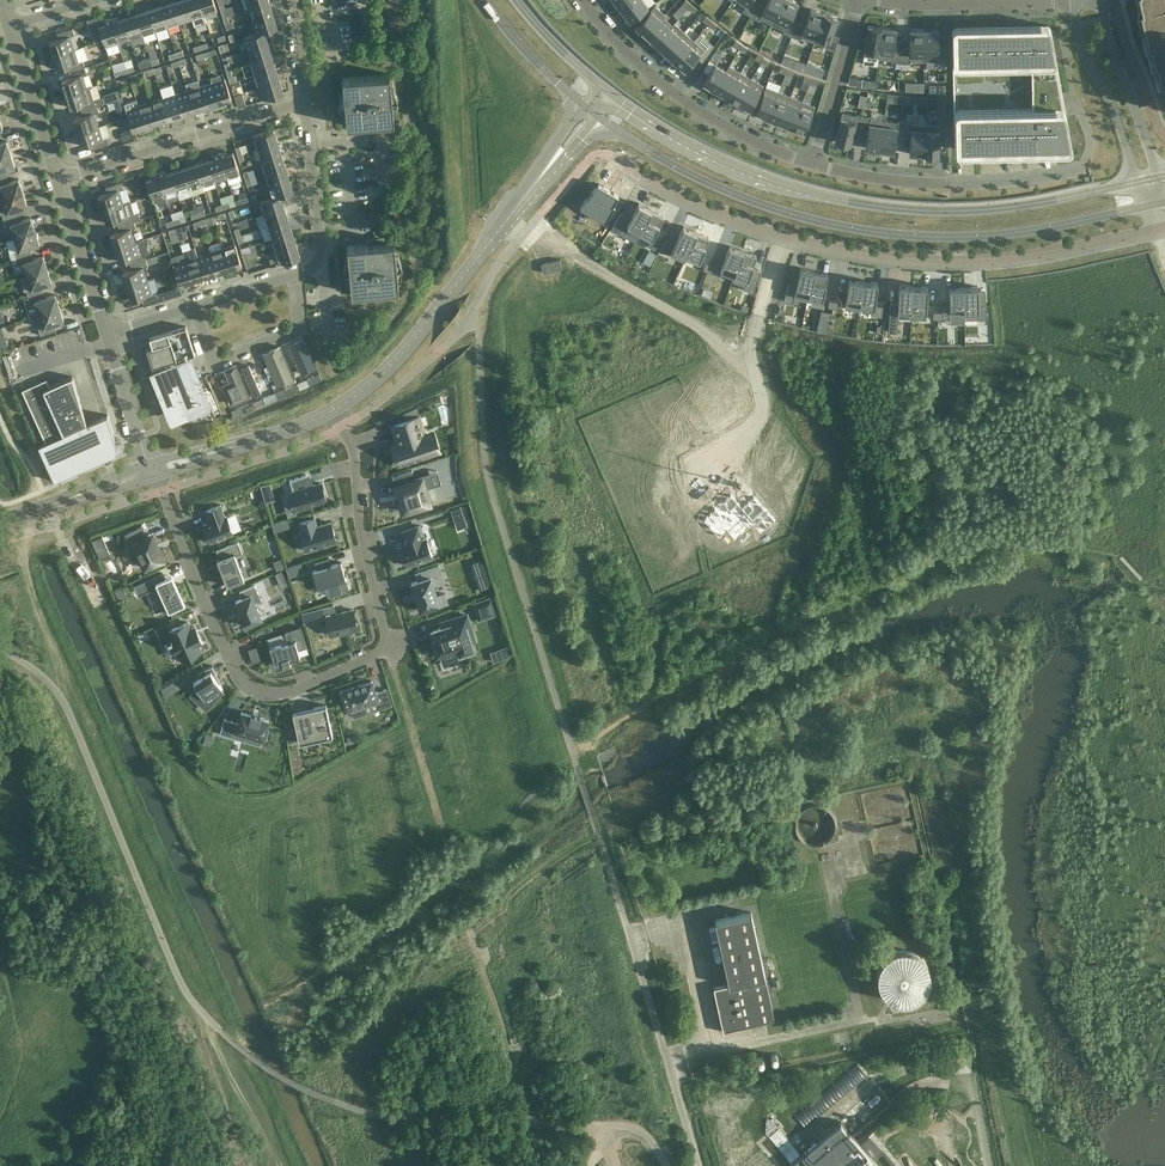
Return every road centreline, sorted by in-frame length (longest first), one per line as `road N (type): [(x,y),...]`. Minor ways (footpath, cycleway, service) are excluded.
road 1 (residential): [(331,413),(353,451),(385,646),(291,691),(268,694),(234,665),(156,477)]
road 2 (primary): [(599,118),(728,194),(854,228),(930,235),(1023,231),(1157,202)]
road 3 (primary): [(1137,183),(999,209),(843,200),(729,165),(608,94)]
road 4 (residential): [(785,239),(874,257),(999,260),(1164,229)]
road 5 (tertiary): [(331,413),(391,367),(553,163)]
road 6 (residential): [(582,0),(700,111),(784,155),(813,161)]
road 7 (residential): [(813,161),(868,177),(946,183),(1082,167)]
road 8 (unclassified): [(697,1165),(620,904)]
road 9 (residential): [(785,239),(750,346),(762,414),(709,468)]
road 10 (residential): [(58,183),(303,105)]
road 11 (residential): [(294,276),(296,330),(214,365),(193,308)]
road 12 (residential): [(1075,1),(1082,48),(1113,105),(1137,183)]
road 13 (residential): [(612,158),(703,208),(785,239)]
road 14 (residential): [(1160,178),(1102,0)]
road 15 (residential): [(303,105),(319,258),(294,276)]
road 16 (residential): [(858,0),(813,161)]
road 17 (residential): [(58,183),(9,28)]
road 18 (residential): [(914,3),(1075,1)]
road 19 (residential): [(106,336),(58,183)]
road 20 (primary): [(485,0),(535,62),(585,107)]
road 21 (unclassified): [(147,462),(106,336)]
road 22 (primary): [(608,94),(515,0)]
road 23 (track): [(1164,1046),(1151,1131),(1135,1165)]

